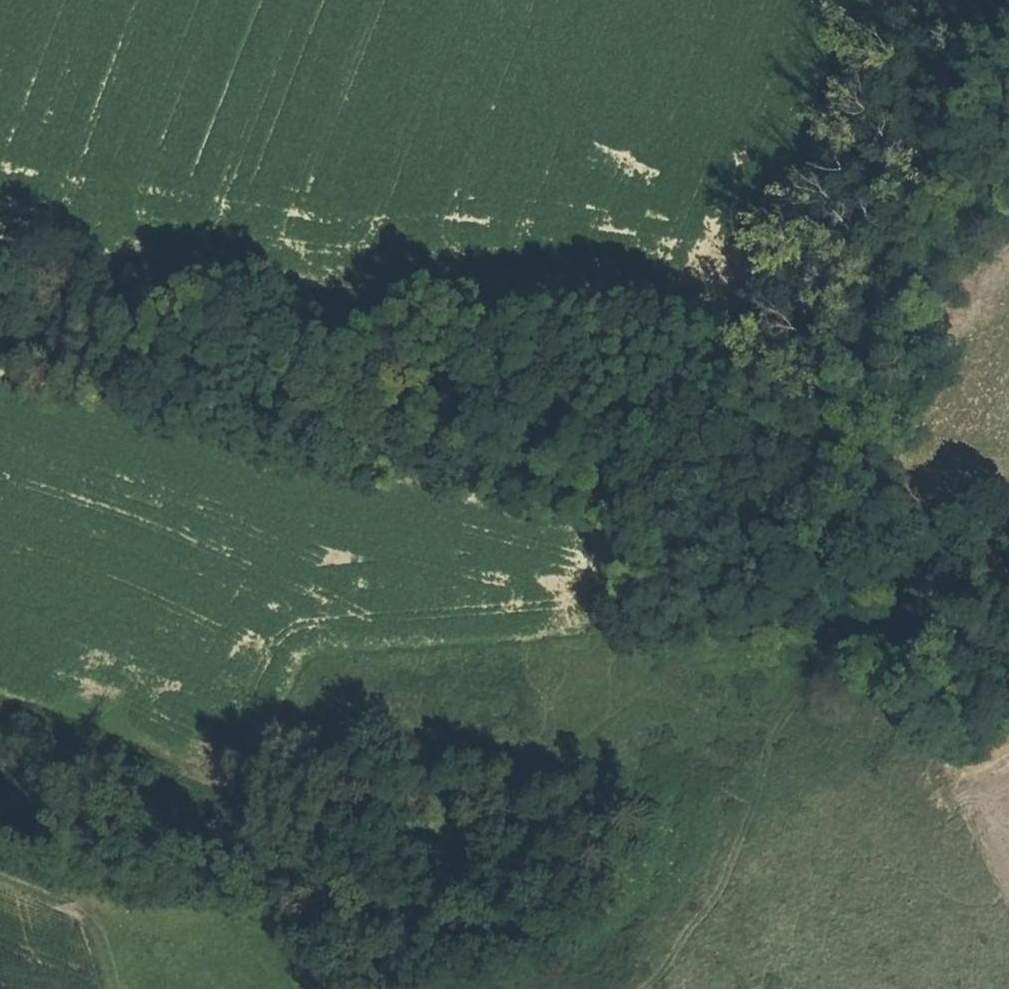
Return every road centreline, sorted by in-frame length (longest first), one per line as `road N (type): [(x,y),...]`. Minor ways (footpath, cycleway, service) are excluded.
road 1 (track): [(1008,563),(686,676),(647,741)]
road 2 (track): [(99,988),(63,880),(0,856)]

